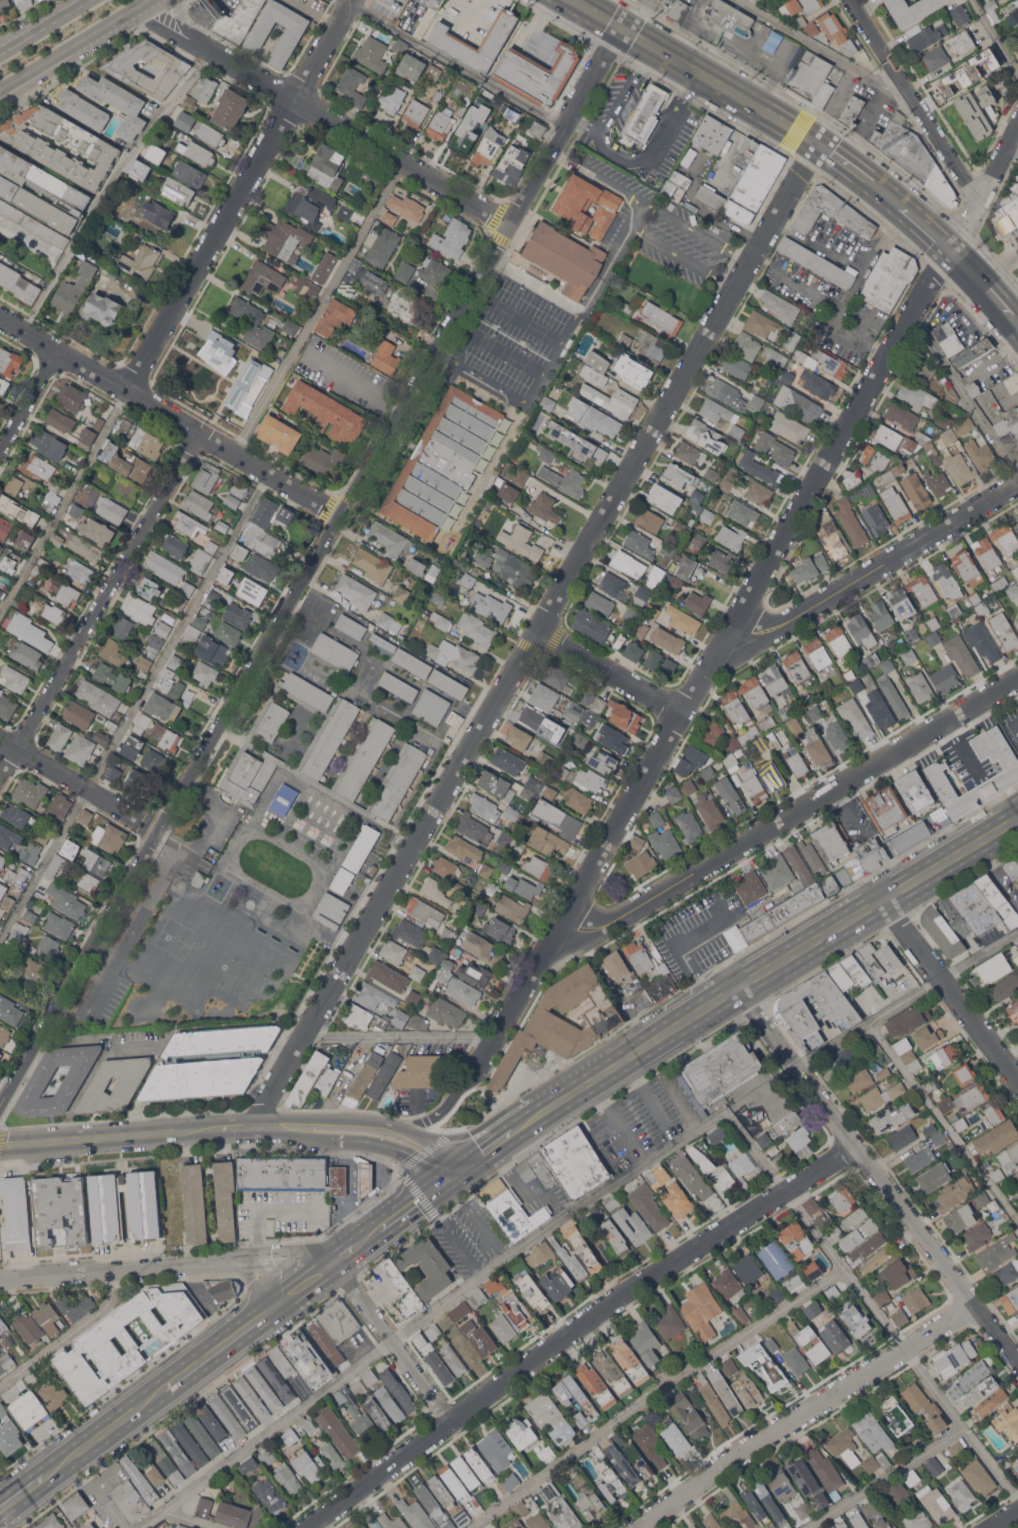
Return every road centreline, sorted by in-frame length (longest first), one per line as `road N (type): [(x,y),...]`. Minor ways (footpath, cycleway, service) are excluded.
road 1 (residential): [(254,1127),(820,143)]
road 2 (residential): [(408,1131),(443,1111),(546,959),(952,249)]
road 3 (residential): [(0,1104),(486,256)]
road 4 (residential): [(305,1527),(627,1293),(853,1147)]
road 5 (residential): [(546,959),(1017,678)]
road 6 (residential): [(741,987),(1017,1366)]
road 7 (residential): [(123,391),(351,0)]
road 8 (residential): [(142,8),(508,219)]
road 9 (secondary): [(1017,820),(657,1039)]
road 10 (residential): [(0,783),(200,437)]
road 11 (residential): [(642,1527),(971,1306)]
road 12 (residential): [(0,322),(336,513)]
road 13 (residential): [(725,647),(1017,481)]
road 14 (primary): [(820,143),(586,6)]
road 15 (residential): [(0,1278),(231,1260)]
road 16 (residential): [(508,219),(625,29)]
road 17 (residential): [(886,899),(1017,1076)]
road 18 (residential): [(333,1263),(452,1423)]
road 19 (tertiary): [(265,1127),(397,1149),(445,1181)]
road 20 (secondary): [(0,93),(156,0)]
road 21 (residential): [(0,740),(157,831)]
road 22 (tertiary): [(0,1145),(172,1132)]
road 23 (secondary): [(657,1039),(515,1131)]
road 24 (residential): [(533,638),(680,715)]
road 25 (tertiary): [(408,1131),(356,1119),(278,1119),(265,1127)]
road 26 (secondary): [(279,1302),(161,1389)]
road 27 (secondary): [(161,1389),(45,1476)]
road 28 (residential): [(1017,126),(952,249)]
road 29 (residential): [(906,89),(978,202)]
road 30 (secondary): [(379,1230),(279,1302)]

